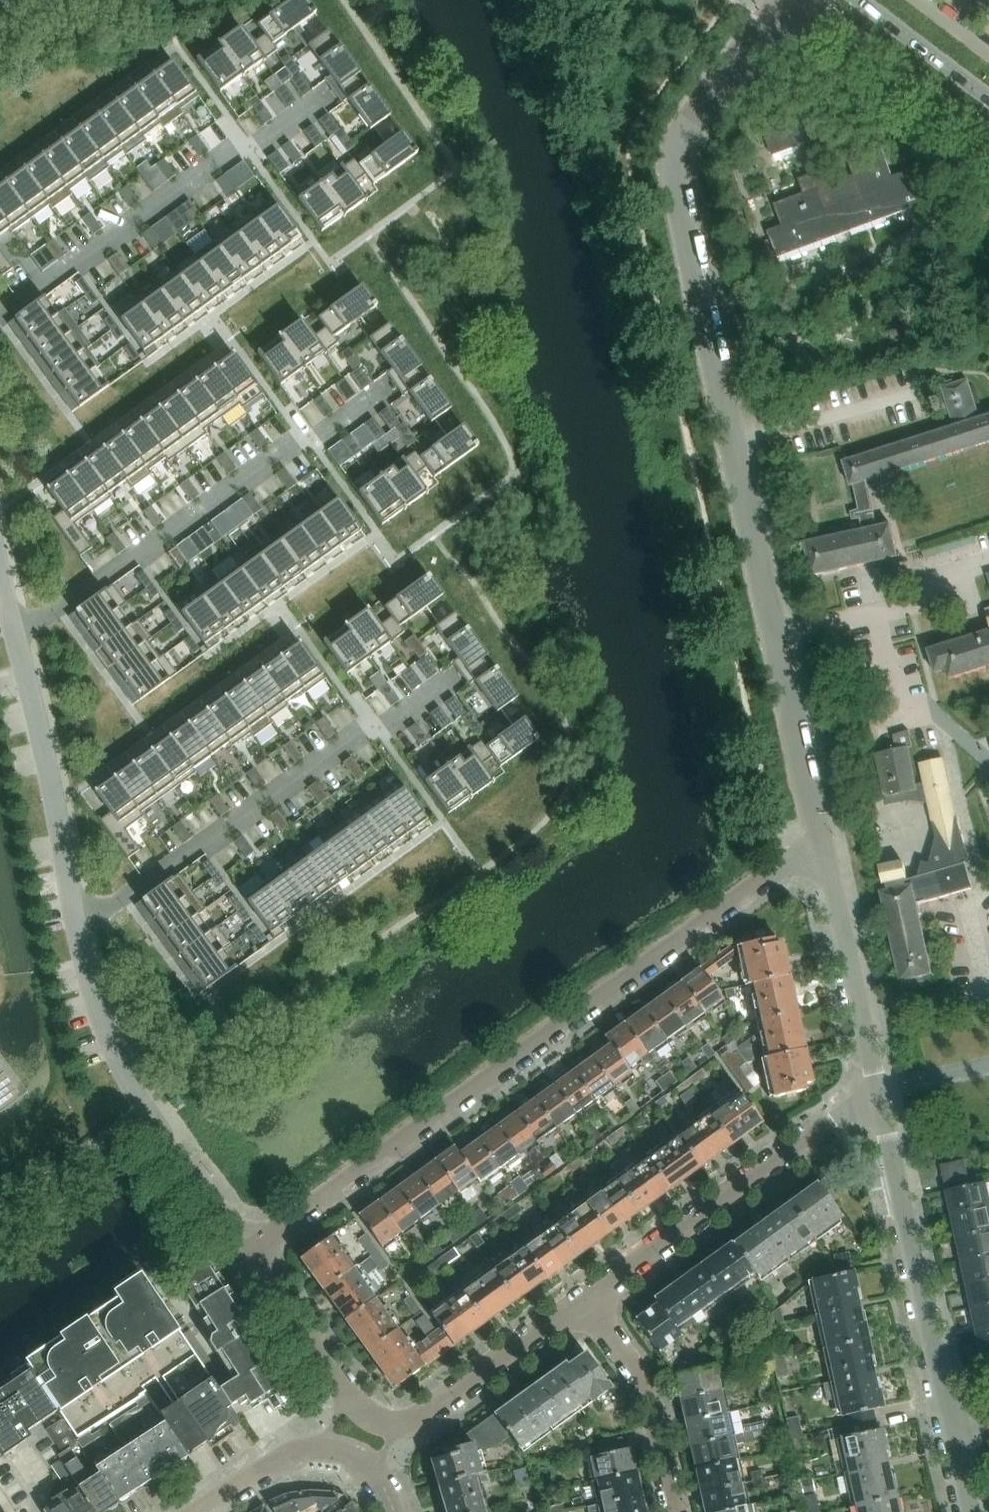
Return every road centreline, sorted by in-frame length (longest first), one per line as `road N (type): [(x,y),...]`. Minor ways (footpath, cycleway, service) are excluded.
road 1 (residential): [(392,1428),(353,1403),(254,1249),(822,846)]
road 2 (residential): [(822,846),(674,174),(679,145),(783,0)]
road 3 (residential): [(79,924),(101,917),(368,727),(381,732),(453,680)]
road 4 (residential): [(14,632),(41,625),(304,440),(316,443),(388,392)]
road 5 (residential): [(0,322),(249,144),(262,146),(327,100)]
road 6 (residential): [(582,1307),(845,1111),(881,1103)]
road 7 (residential): [(955,1429),(881,1103)]
road 8 (residential): [(79,924),(14,632)]
road 9 (residential): [(881,1103),(822,846)]
road 10 (residential): [(196,1511),(274,1463),(325,1450),(377,1470),(395,1511)]
road 11 (residential): [(680,1511),(658,1411),(634,1367),(582,1307)]
road 12 (tertiary): [(811,0),(988,141)]
road 13 (residential): [(392,1428),(425,1414),(582,1307)]
road 14 (residential): [(133,1098),(100,1015),(79,924)]
road 15 (tertiary): [(988,102),(856,0)]

